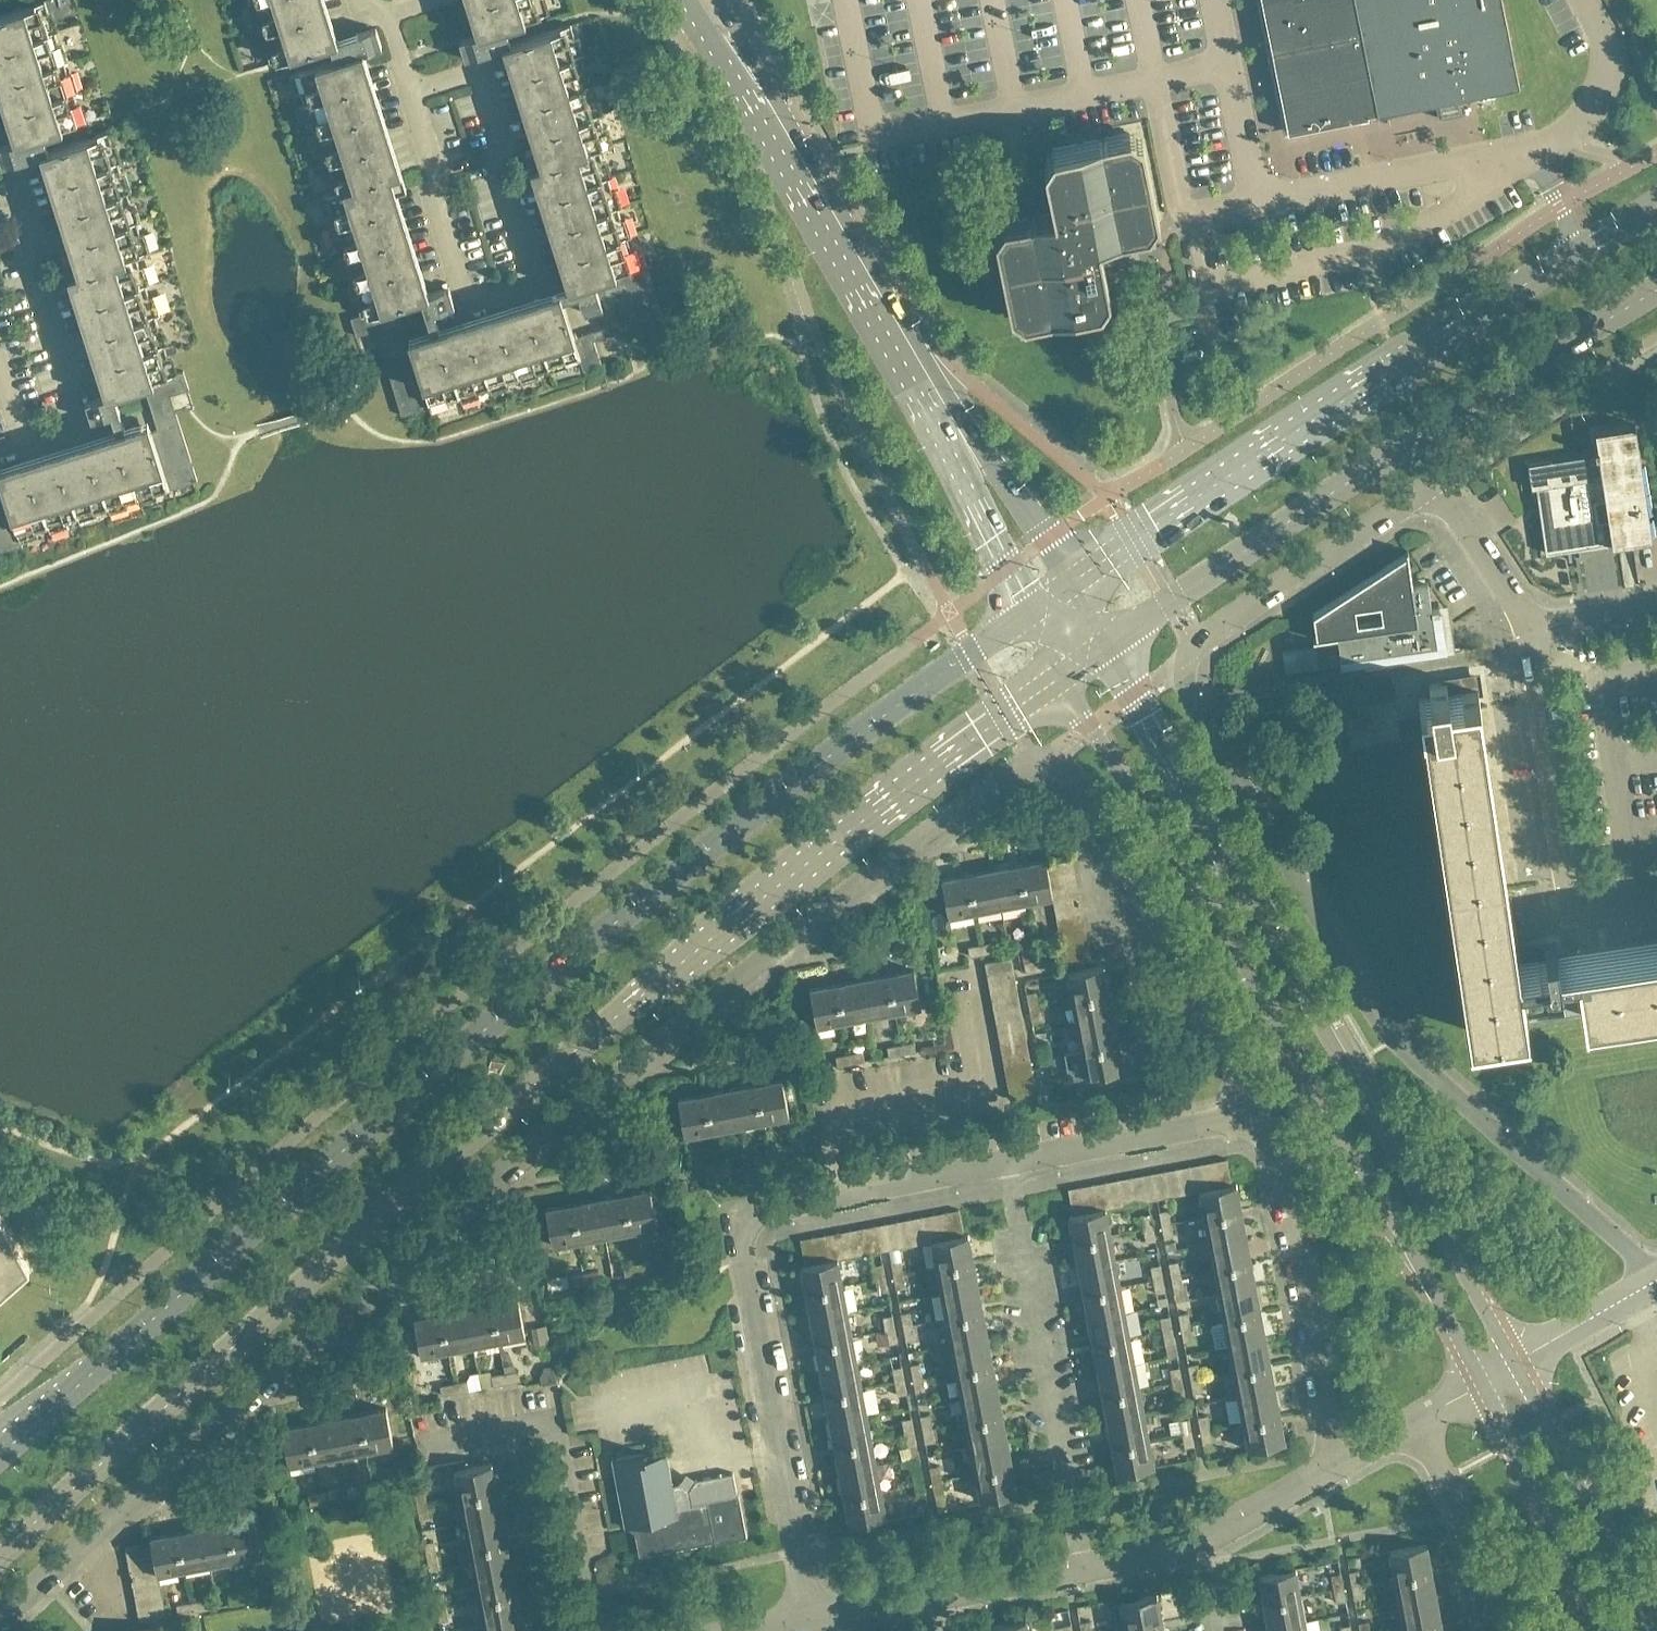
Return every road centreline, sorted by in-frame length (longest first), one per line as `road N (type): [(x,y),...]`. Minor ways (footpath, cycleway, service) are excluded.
road 1 (primary): [(0,1553),(349,1242),(733,924),(1068,672)]
road 2 (residential): [(0,1617),(521,1158),(797,934),(1026,763),(1062,765)]
road 3 (primary): [(1034,607),(550,976),(0,1455)]
road 4 (residential): [(1656,1274),(1389,1034),(1173,666),(1208,633),(1436,482),(1532,628)]
road 5 (tertiary): [(1514,1363),(1104,647)]
road 6 (tertiary): [(1068,672),(1147,823),(1223,924),(1480,1381)]
road 7 (tertiary): [(693,0),(1034,607)]
road 8 (tertiary): [(1069,584),(718,0)]
road 9 (primary): [(1104,647),(1402,444),(1656,291)]
road 10 (primary): [(1552,267),(1069,584)]
road 11 (residential): [(807,1621),(732,1216),(839,1194)]
road 12 (unclassified): [(1214,0),(1257,202),(1524,151)]
road 13 (residential): [(1083,1568),(1008,1164)]
road 14 (residential): [(1267,1113),(1082,785),(1062,765)]
road 15 (residential): [(1656,899),(1574,912),(1532,628)]
road 16 (residential): [(1335,1467),(1267,1113)]
road 17 (residential): [(957,971),(977,1089),(828,1119),(839,1194)]
road 18 (residential): [(425,1442),(552,1419),(593,1630)]
road 19 (tertiary): [(1641,1630),(1573,1472),(1514,1363)]
road 20 (tertiary): [(1480,1381),(1586,1630)]
road 21 (residential): [(1008,1164),(1267,1113)]
road 22 (residential): [(1487,1630),(1463,1511),(1412,1421)]
road 23 (unclassified): [(1524,151),(1575,130),(1605,74),(1605,42),(1584,0)]
road 24 (residential): [(839,1194),(1008,1164)]
road 25 (unclassified): [(1514,1363),(1656,1278)]
road 26 (residential): [(930,1598),(1083,1568)]
road 27 (residential): [(1200,1544),(1335,1467)]
road 28 (unclassified): [(1524,151),(1563,224),(1552,267)]
road 29 (residential): [(1532,628),(1656,610)]
road 30 (residential): [(807,1621),(930,1598)]
road 31 (primary): [(1656,205),(1552,267)]

